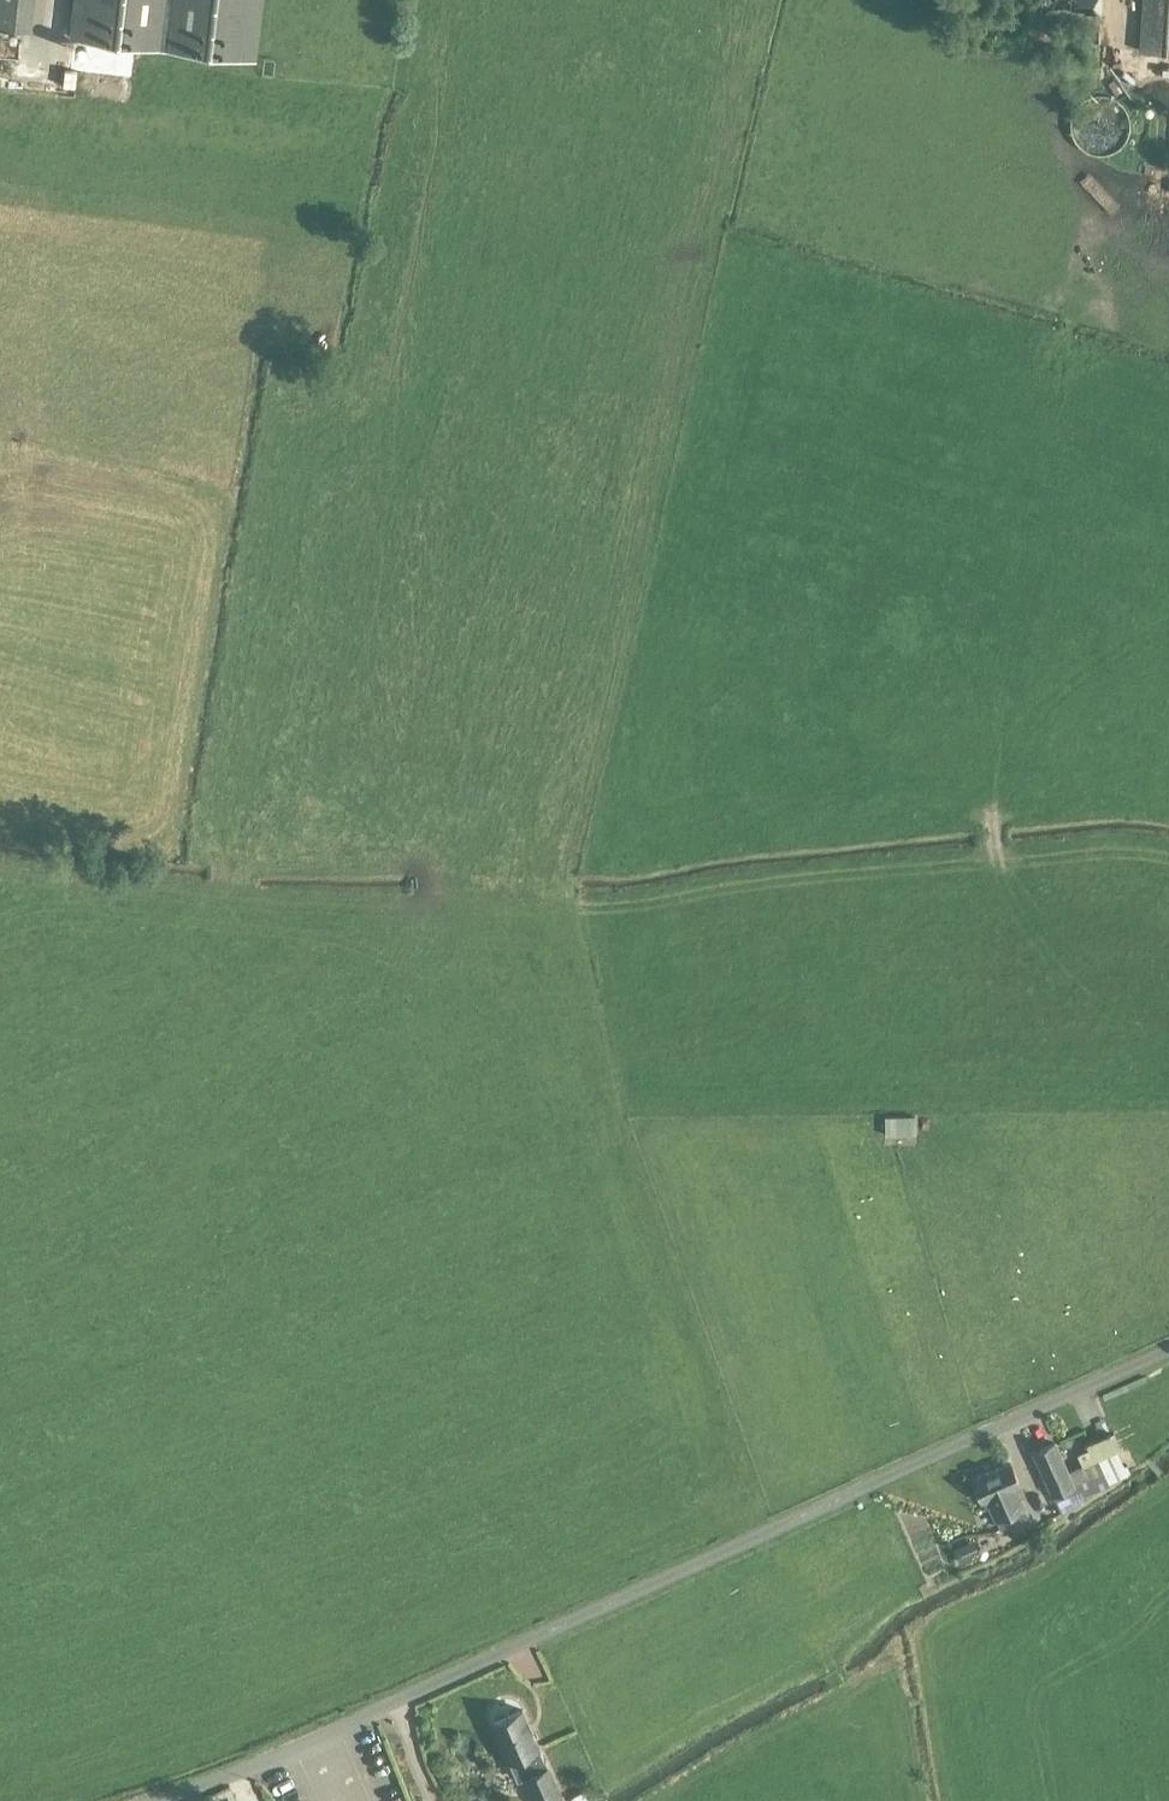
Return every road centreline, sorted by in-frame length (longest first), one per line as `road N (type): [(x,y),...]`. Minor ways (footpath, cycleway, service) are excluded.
road 1 (unclassified): [(153,1800),(304,1745),(1168,1353)]

